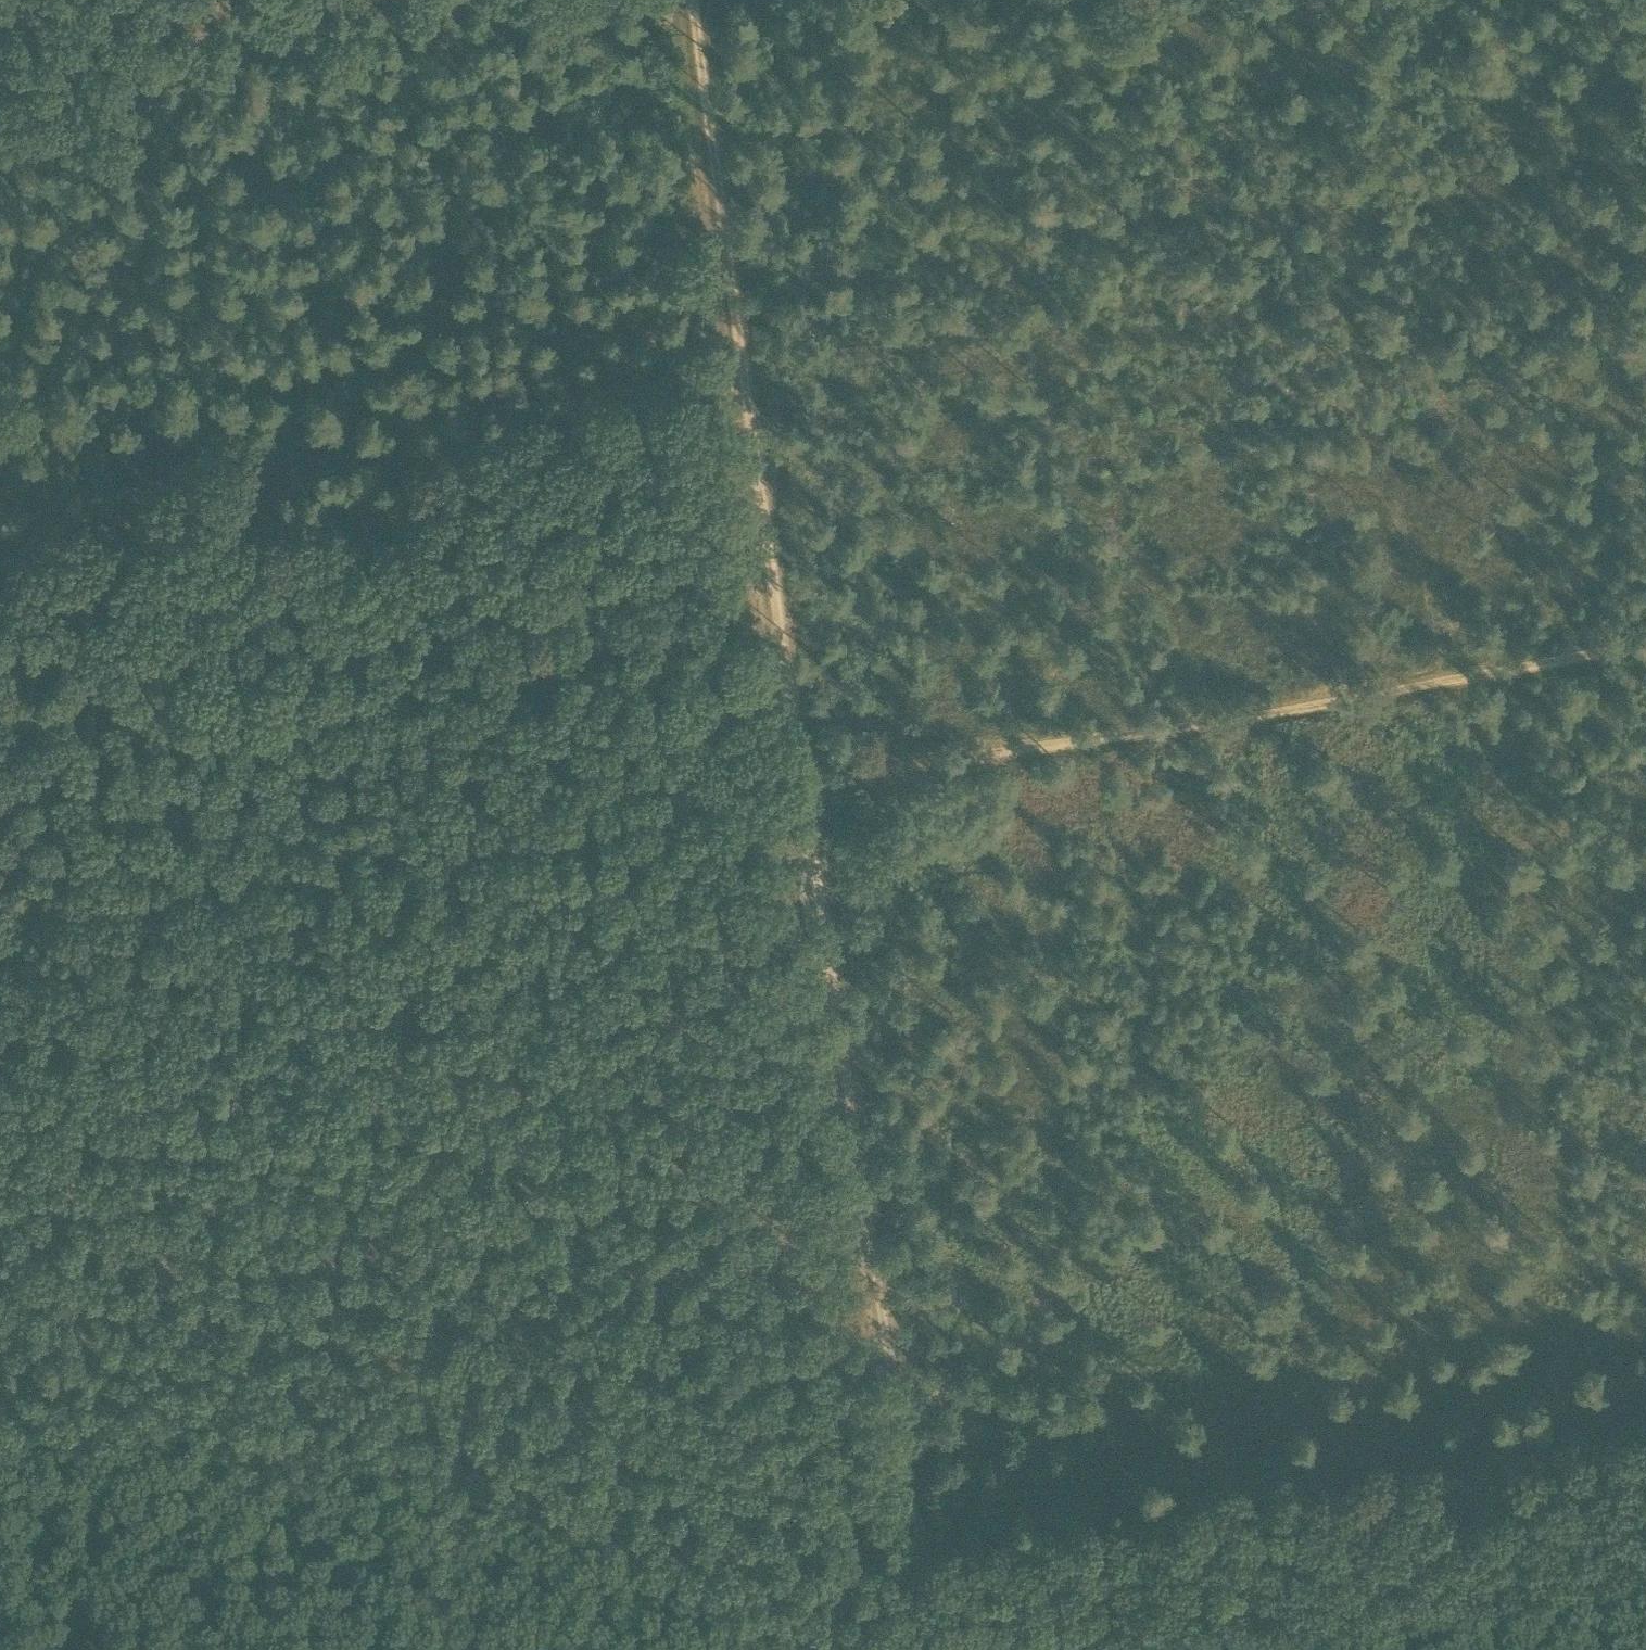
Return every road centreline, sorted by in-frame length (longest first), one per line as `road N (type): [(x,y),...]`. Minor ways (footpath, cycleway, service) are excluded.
road 1 (track): [(814,733),(1645,606)]
road 2 (track): [(0,857),(794,736)]
road 3 (track): [(701,0),(814,733)]
road 4 (track): [(814,733),(916,1408)]
road 5 (track): [(916,1408),(952,1649)]

